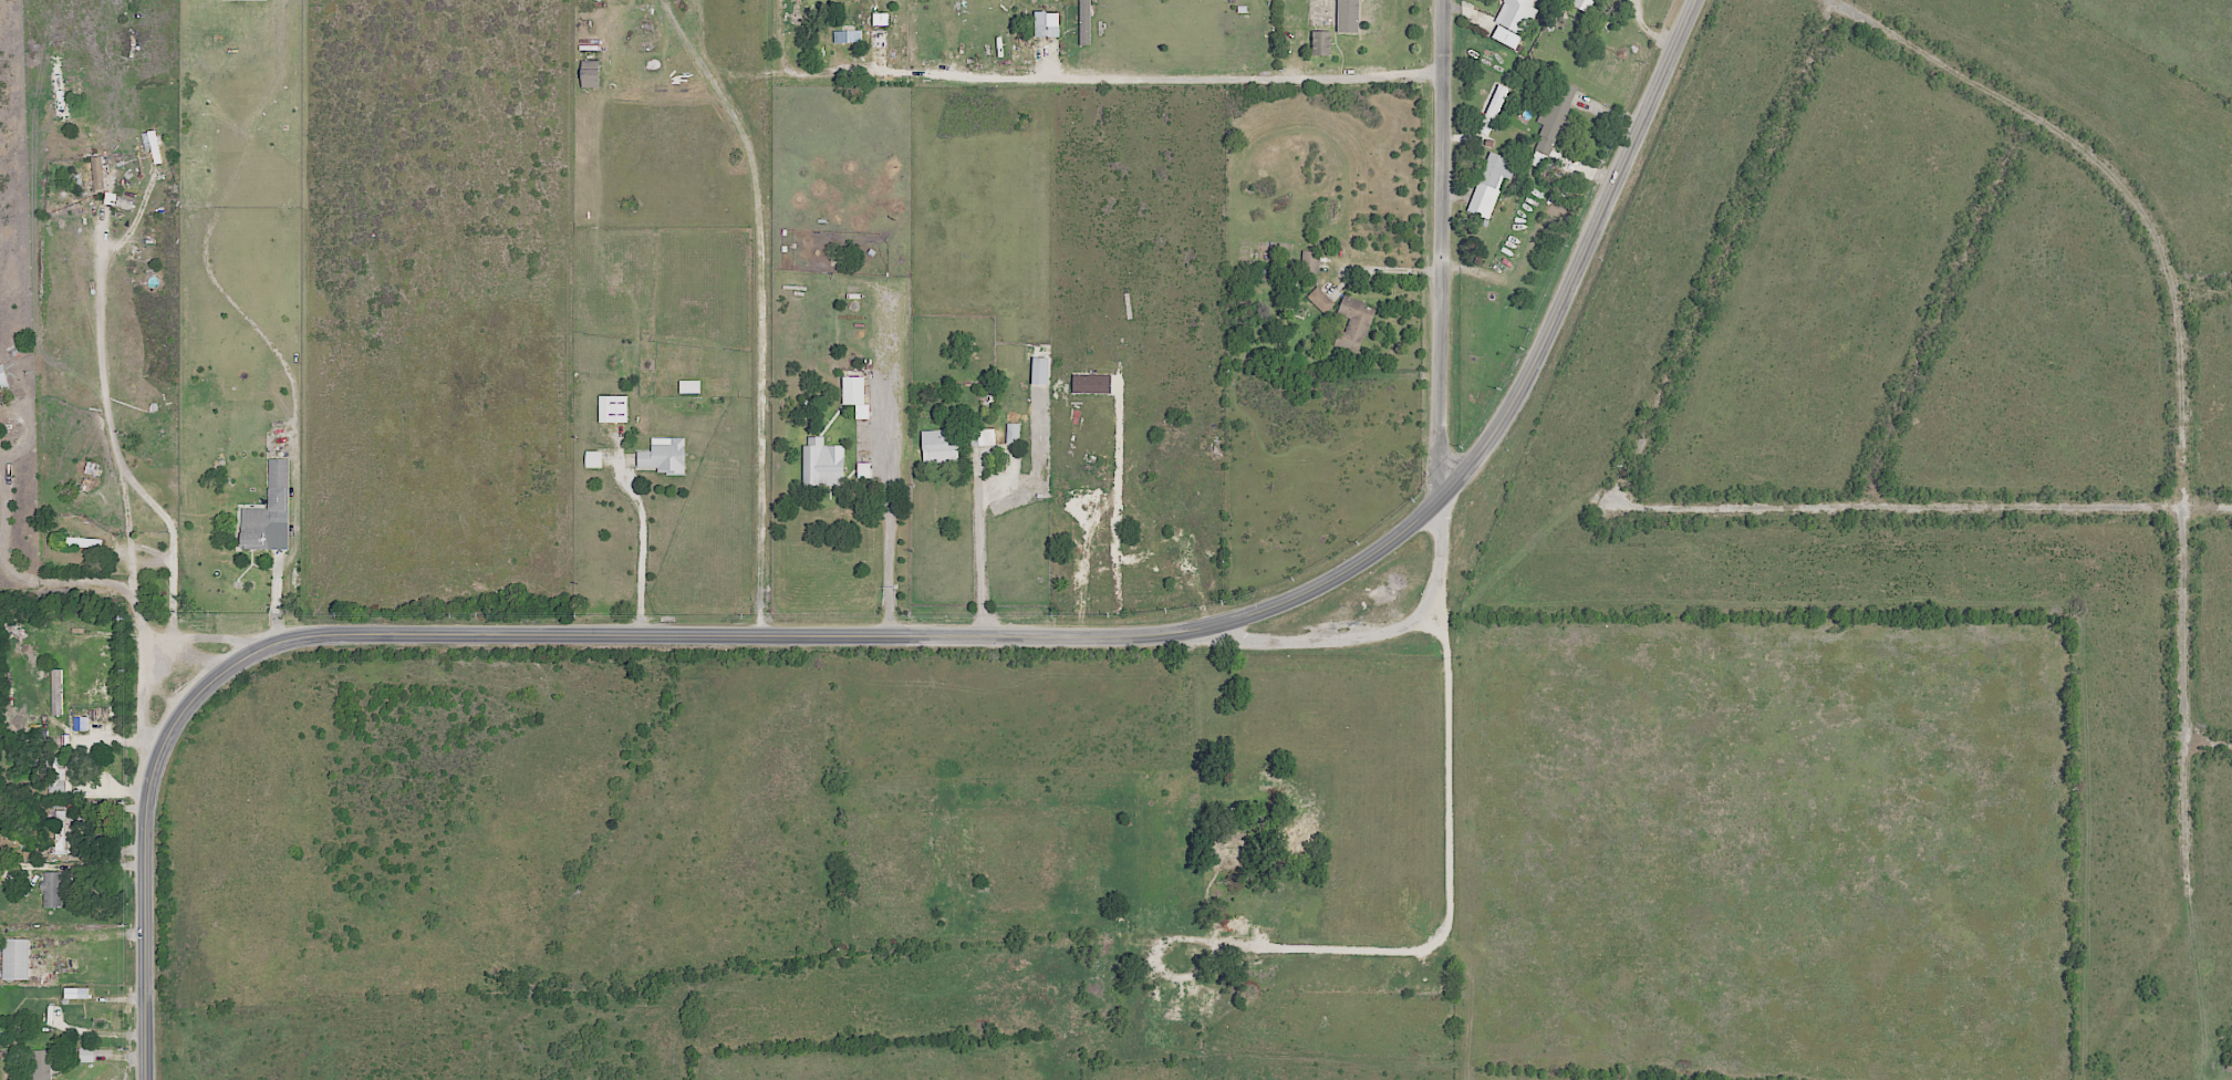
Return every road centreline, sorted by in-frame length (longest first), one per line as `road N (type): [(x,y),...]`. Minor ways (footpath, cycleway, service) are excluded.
road 1 (secondary): [(148,1079),(145,797),(176,724),(236,666),(274,646),(329,637),(1170,637),(1304,596),(1388,548),(1470,470),(1512,417),(1695,0)]
road 2 (residential): [(2182,881),(2188,734),(2177,295),(2143,204),(2080,150),(1832,0)]
road 3 (residential): [(1803,1012),(1748,1014),(1713,993),(1425,776),(1246,617)]
road 4 (residential): [(1608,502),(2231,511)]
road 5 (residential): [(1608,502),(1839,4)]
road 6 (residential): [(1443,0),(1435,506)]
road 7 (residential): [(1556,727),(1726,873),(1803,885),(1971,891)]
road 8 (residential): [(914,1079),(904,1009),(988,808),(1006,637)]
road 9 (residential): [(534,637),(531,728),(512,798),(463,891),(345,1040)]
road 10 (residential): [(1864,501),(2017,117)]
road 11 (residential): [(711,1079),(697,1050),(699,1000),(775,825),(818,752)]
road 12 (residential): [(818,752),(839,746),(1157,750)]
road 13 (residential): [(345,1040),(276,989),(262,955),(259,827),(278,771)]
road 14 (residential): [(518,771),(396,748),(278,771)]
road 15 (residential): [(1971,891),(1972,736)]
road 16 (residential): [(1803,1012),(1803,885)]

